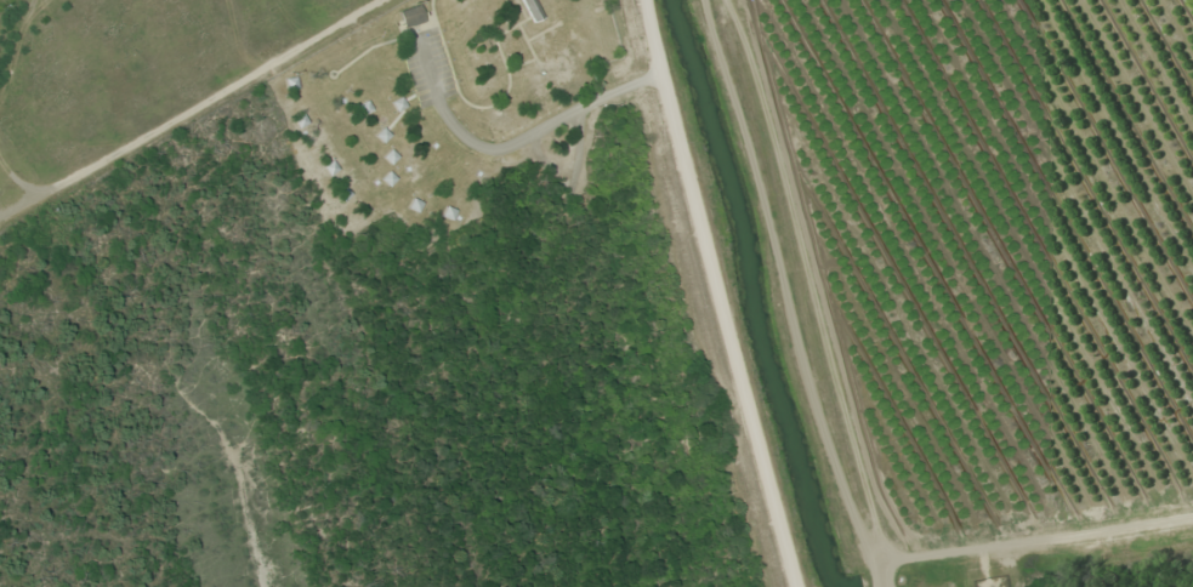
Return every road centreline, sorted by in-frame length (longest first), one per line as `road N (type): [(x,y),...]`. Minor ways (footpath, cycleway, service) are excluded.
road 1 (residential): [(793,586),(644,0)]

